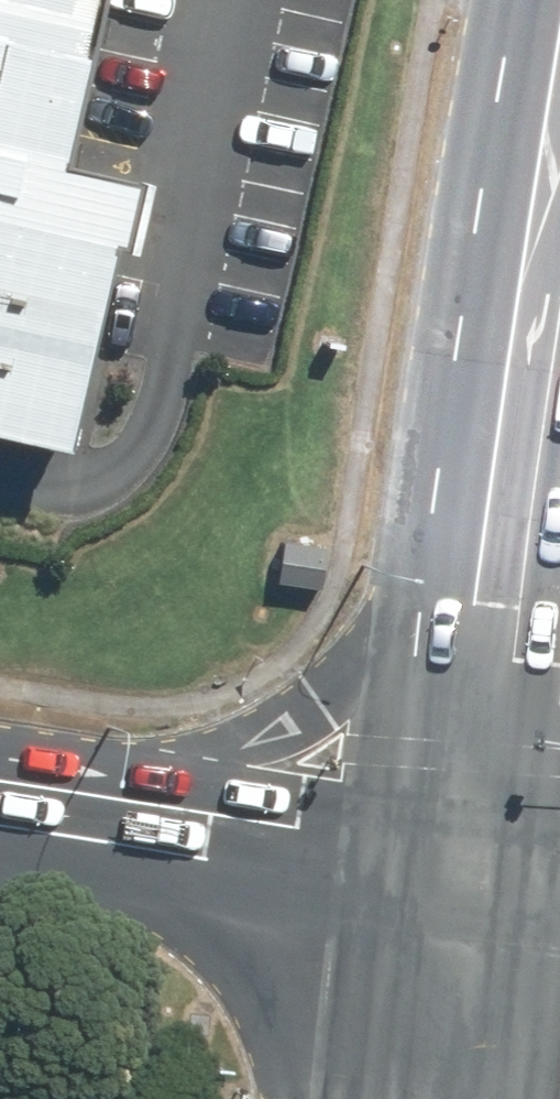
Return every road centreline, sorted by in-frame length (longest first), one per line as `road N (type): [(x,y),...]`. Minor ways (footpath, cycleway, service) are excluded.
road 1 (primary): [(12,815),(203,768),(298,714),(358,662),(516,424)]
road 2 (primary): [(428,876),(516,424)]
road 3 (primary): [(12,815),(428,876)]
road 4 (primary): [(393,1098),(428,876)]
road 5 (primary): [(516,424),(559,218)]
road 6 (primary): [(428,876),(559,881)]

